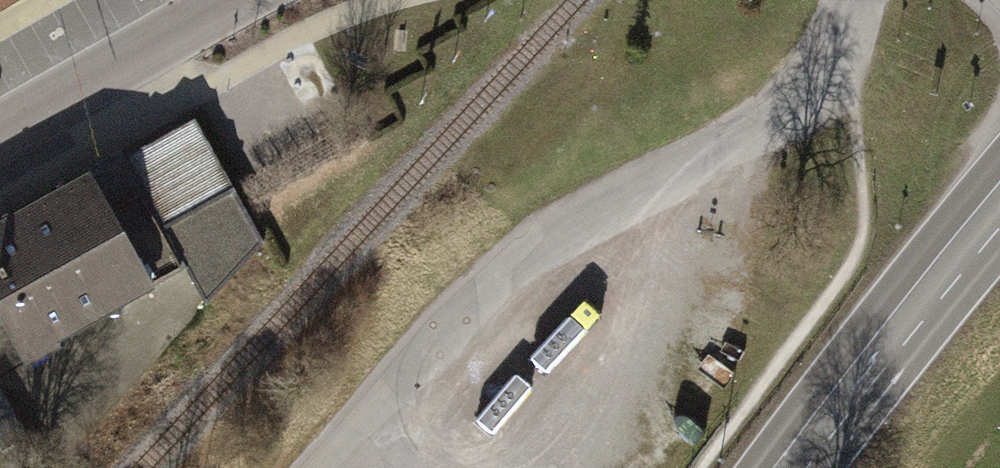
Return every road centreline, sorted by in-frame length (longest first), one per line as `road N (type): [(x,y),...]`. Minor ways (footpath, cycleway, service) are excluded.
road 1 (residential): [(860,0),(839,59),(791,115),(535,249),(405,367),(313,467)]
road 2 (primary): [(999,206),(789,467)]
road 3 (secondary): [(237,0),(0,130)]

